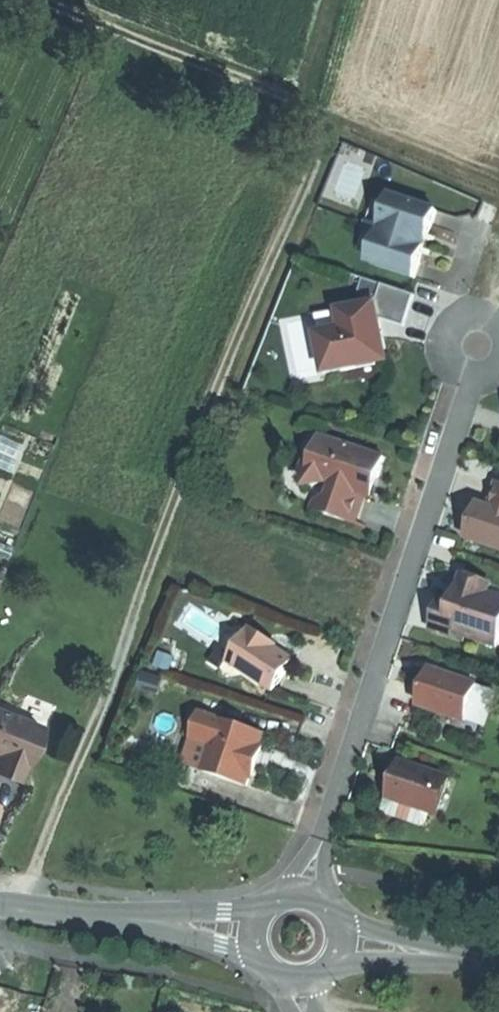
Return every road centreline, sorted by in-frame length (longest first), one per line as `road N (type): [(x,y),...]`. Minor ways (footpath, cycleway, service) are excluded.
road 1 (track): [(26,911),(52,823),(331,126)]
road 2 (residential): [(301,898),(498,280)]
road 3 (track): [(16,0),(498,200)]
road 4 (tertiary): [(0,908),(143,917)]
road 5 (tertiary): [(270,908),(143,917)]
road 6 (track): [(342,0),(329,50),(279,104)]

